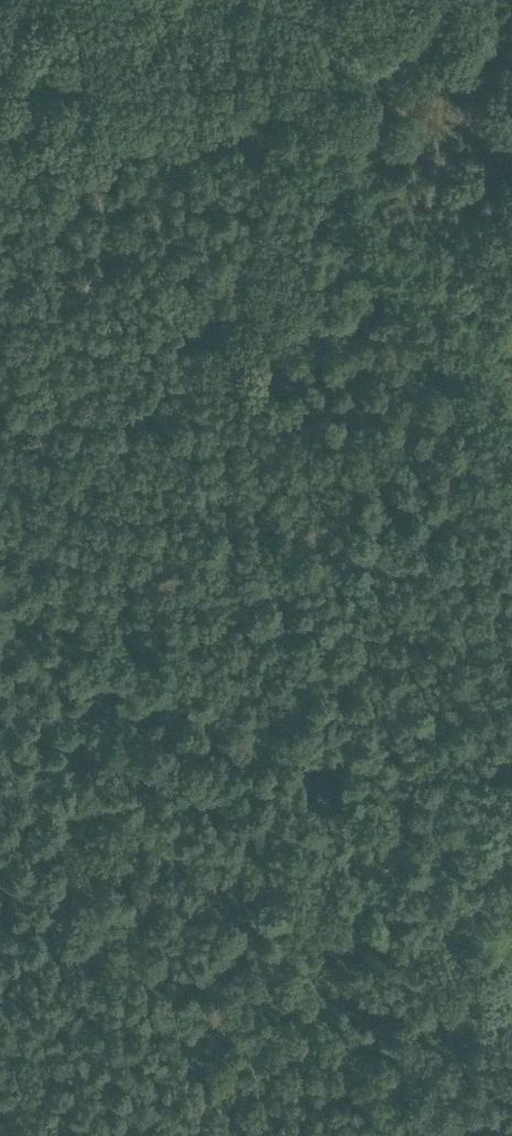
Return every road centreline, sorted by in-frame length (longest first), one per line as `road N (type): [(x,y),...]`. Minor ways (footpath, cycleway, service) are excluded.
road 1 (track): [(359,144),(411,211),(511,389)]
road 2 (track): [(177,0),(359,144)]
road 3 (track): [(359,144),(379,99),(400,0)]

